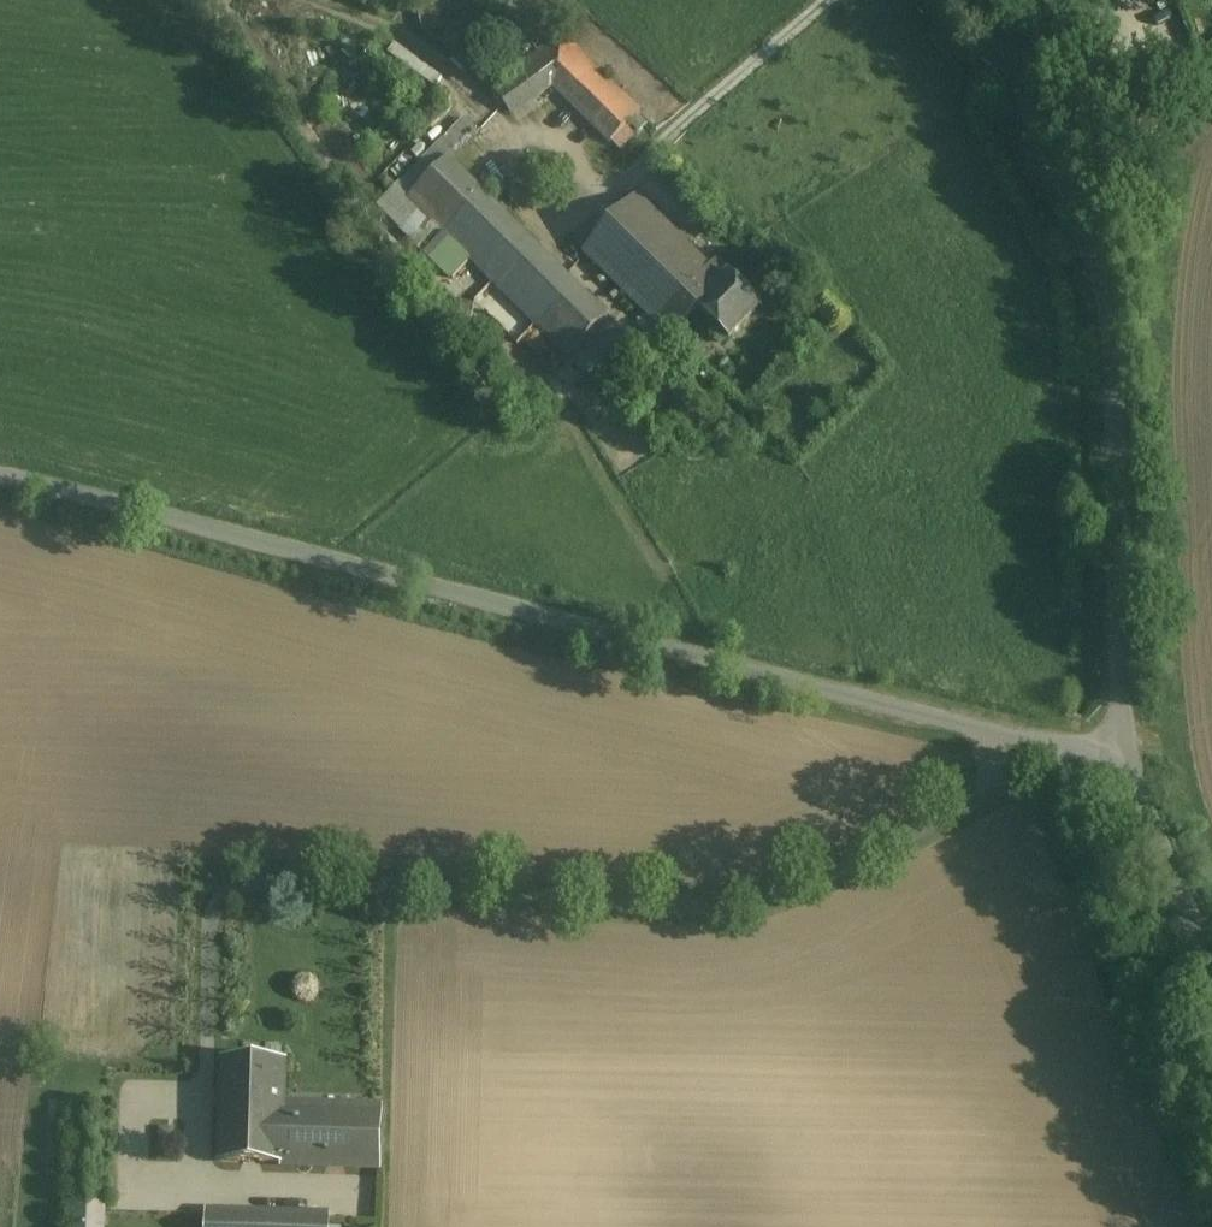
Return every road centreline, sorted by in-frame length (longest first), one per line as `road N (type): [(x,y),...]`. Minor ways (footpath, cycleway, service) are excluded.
road 1 (unclassified): [(0,477),(1036,743),(1126,753)]
road 2 (unclassified): [(1126,753),(1123,310),(1102,231),(1005,48),(961,0)]
road 3 (track): [(318,0),(358,14),(474,84),(518,137)]
road 4 (unclassified): [(1126,753),(1211,942)]

